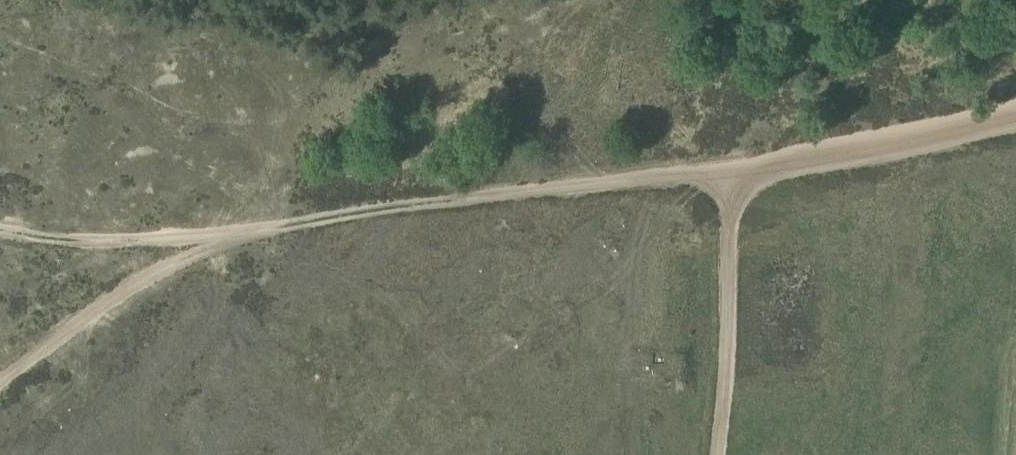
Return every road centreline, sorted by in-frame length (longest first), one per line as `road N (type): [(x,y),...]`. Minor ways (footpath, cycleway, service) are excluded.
road 1 (track): [(730,172),(432,201),(251,235)]
road 2 (track): [(0,384),(133,286),(251,235)]
road 3 (track): [(1015,124),(730,172)]
road 4 (track): [(717,454),(730,172)]
road 5 (track): [(251,235),(82,242),(0,230)]

